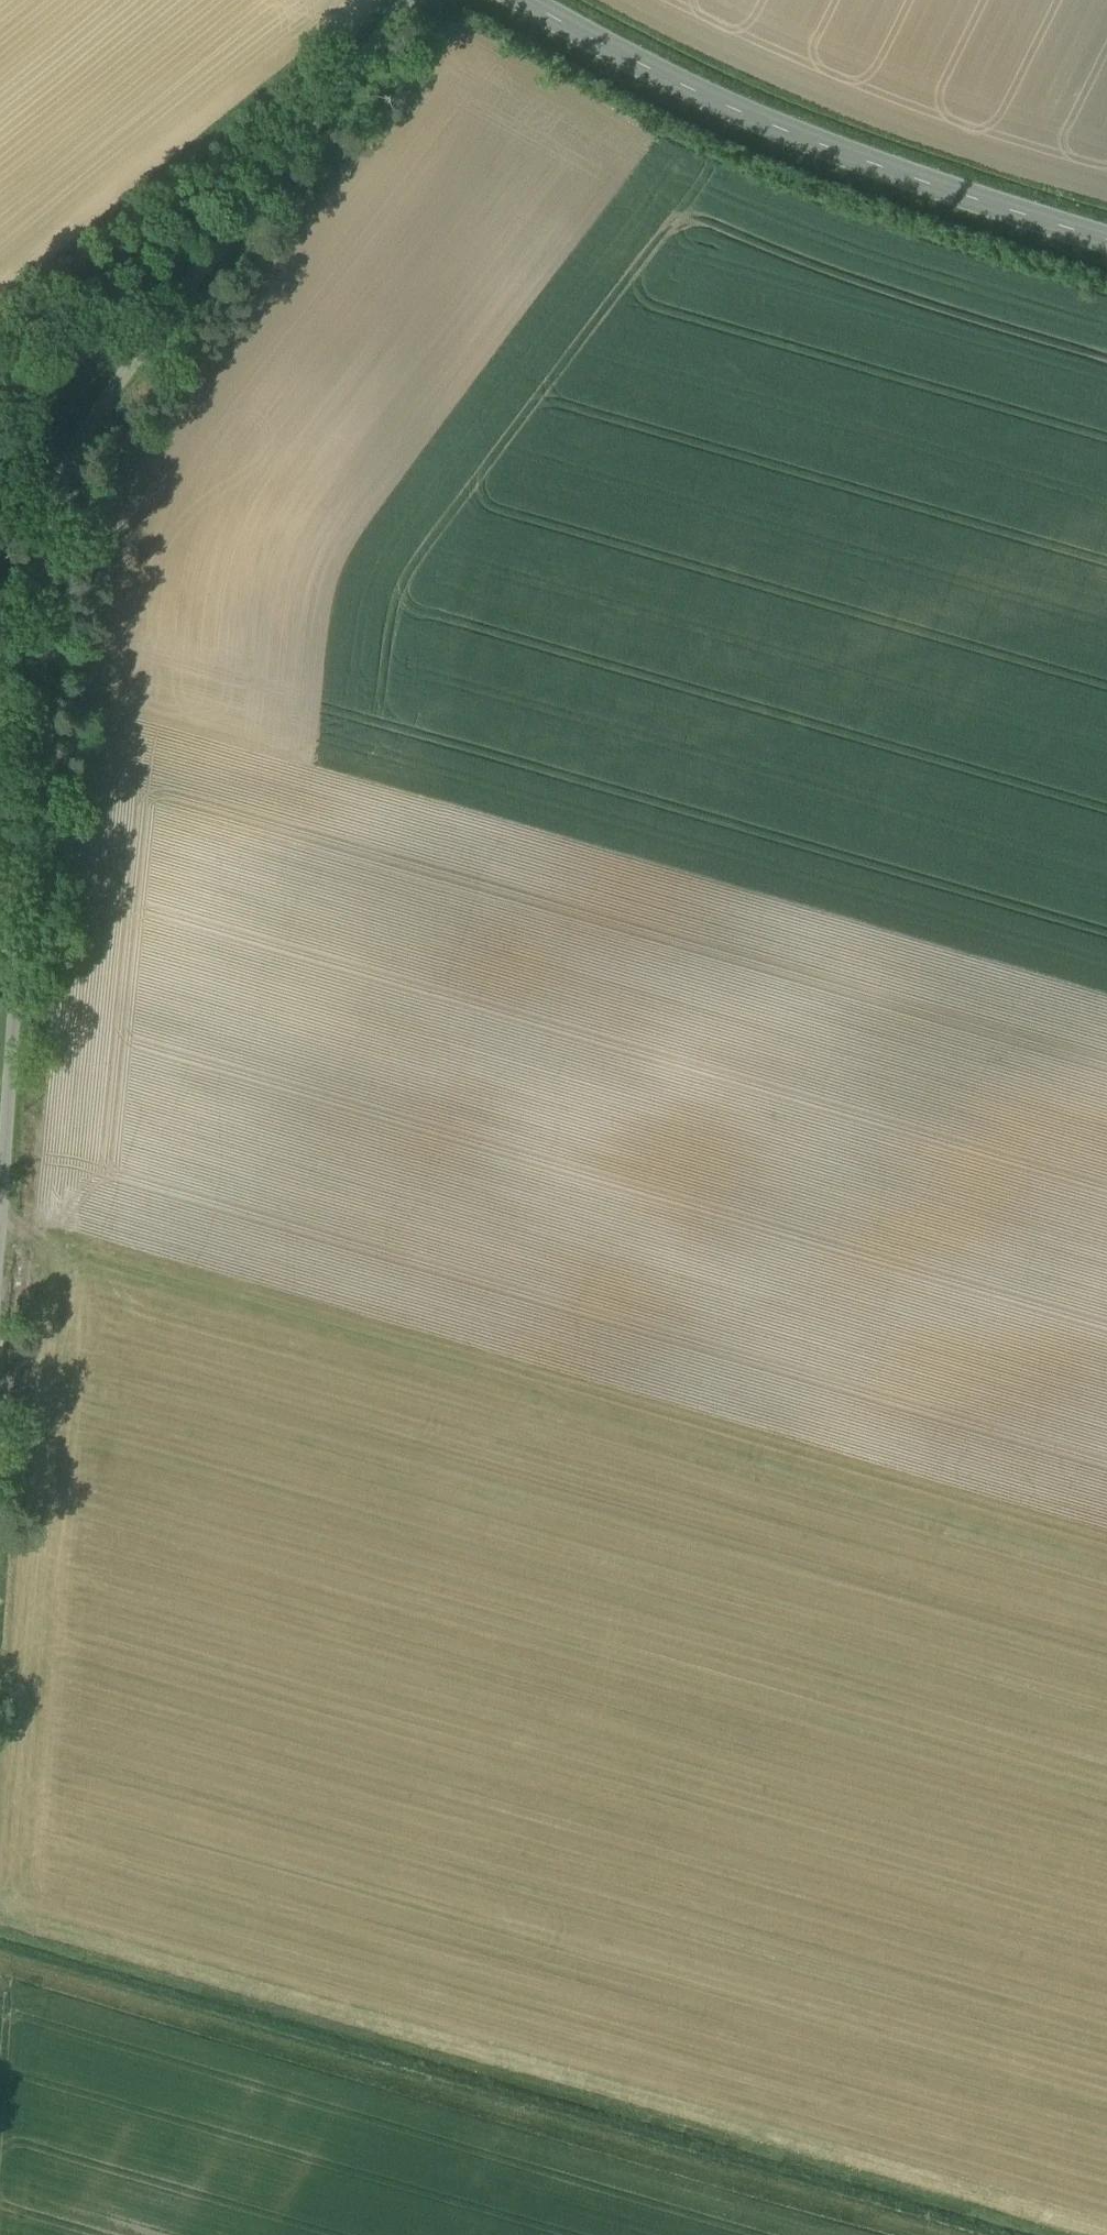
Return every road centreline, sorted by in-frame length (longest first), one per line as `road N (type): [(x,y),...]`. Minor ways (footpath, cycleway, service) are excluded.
road 1 (unclassified): [(410,0),(96,432),(68,500),(17,948),(0,1191)]
road 2 (tertiary): [(1106,236),(871,161),(520,0)]

